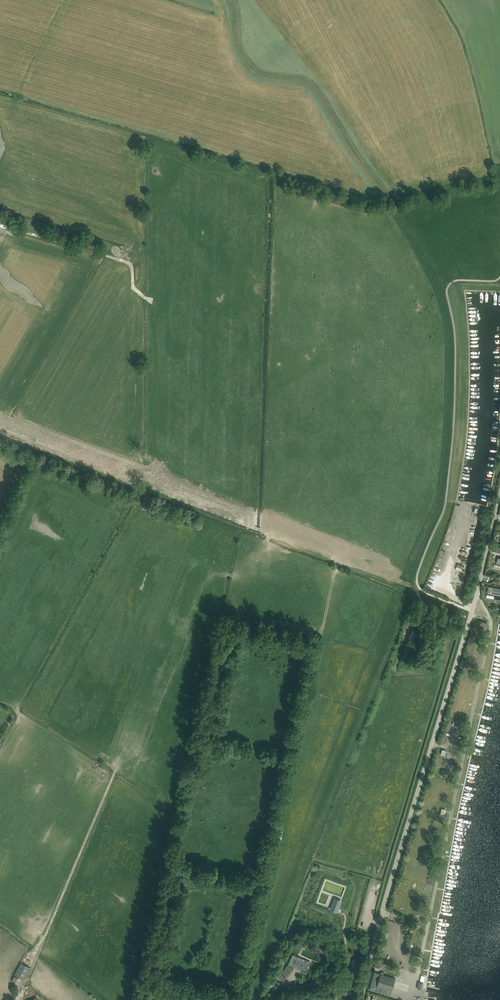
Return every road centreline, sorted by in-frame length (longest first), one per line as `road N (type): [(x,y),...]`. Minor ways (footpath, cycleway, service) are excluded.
road 1 (unclassified): [(361,999),(499,493)]

